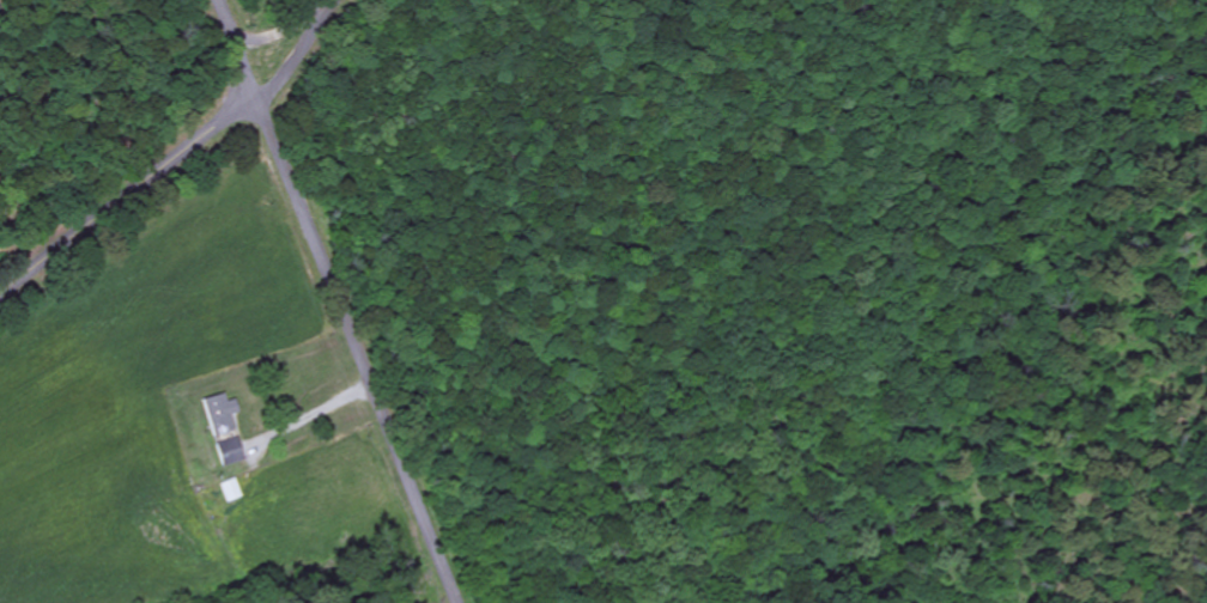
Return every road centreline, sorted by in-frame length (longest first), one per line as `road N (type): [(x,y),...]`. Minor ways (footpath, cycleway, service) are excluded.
road 1 (residential): [(458,602),(217,0)]
road 2 (tertiary): [(0,295),(254,95)]
road 3 (residential): [(254,95),(296,65),(340,0)]

